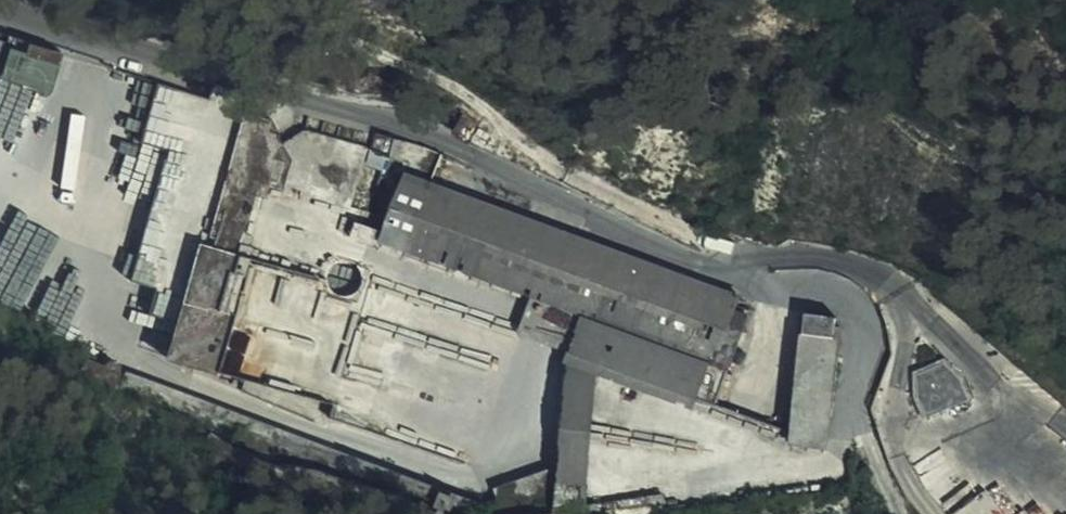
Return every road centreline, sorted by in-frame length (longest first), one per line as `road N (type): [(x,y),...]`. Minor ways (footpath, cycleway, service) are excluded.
road 1 (unclassified): [(0,14),(229,79),(451,158),(727,278),(838,298),(859,343),(846,430)]

